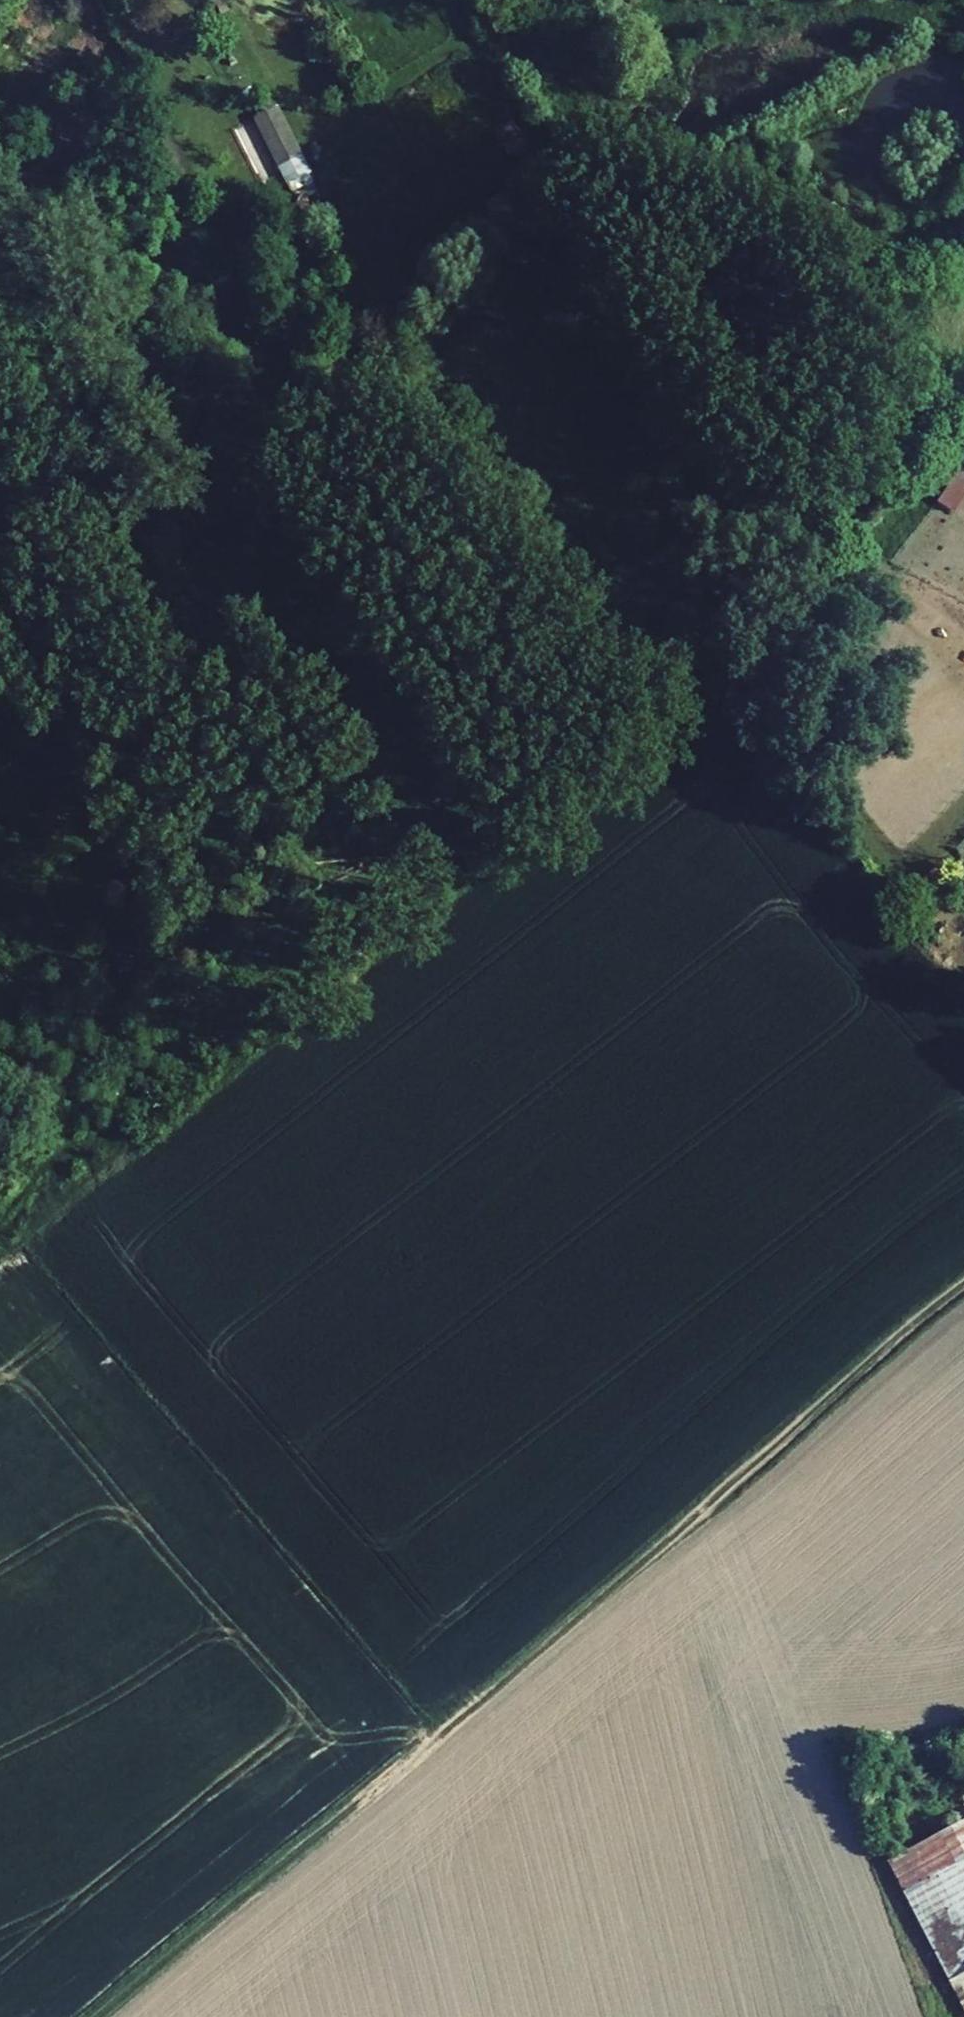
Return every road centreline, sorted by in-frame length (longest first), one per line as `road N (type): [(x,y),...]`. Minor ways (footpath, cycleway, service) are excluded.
road 1 (track): [(963,1284),(633,1577),(97,2016)]

